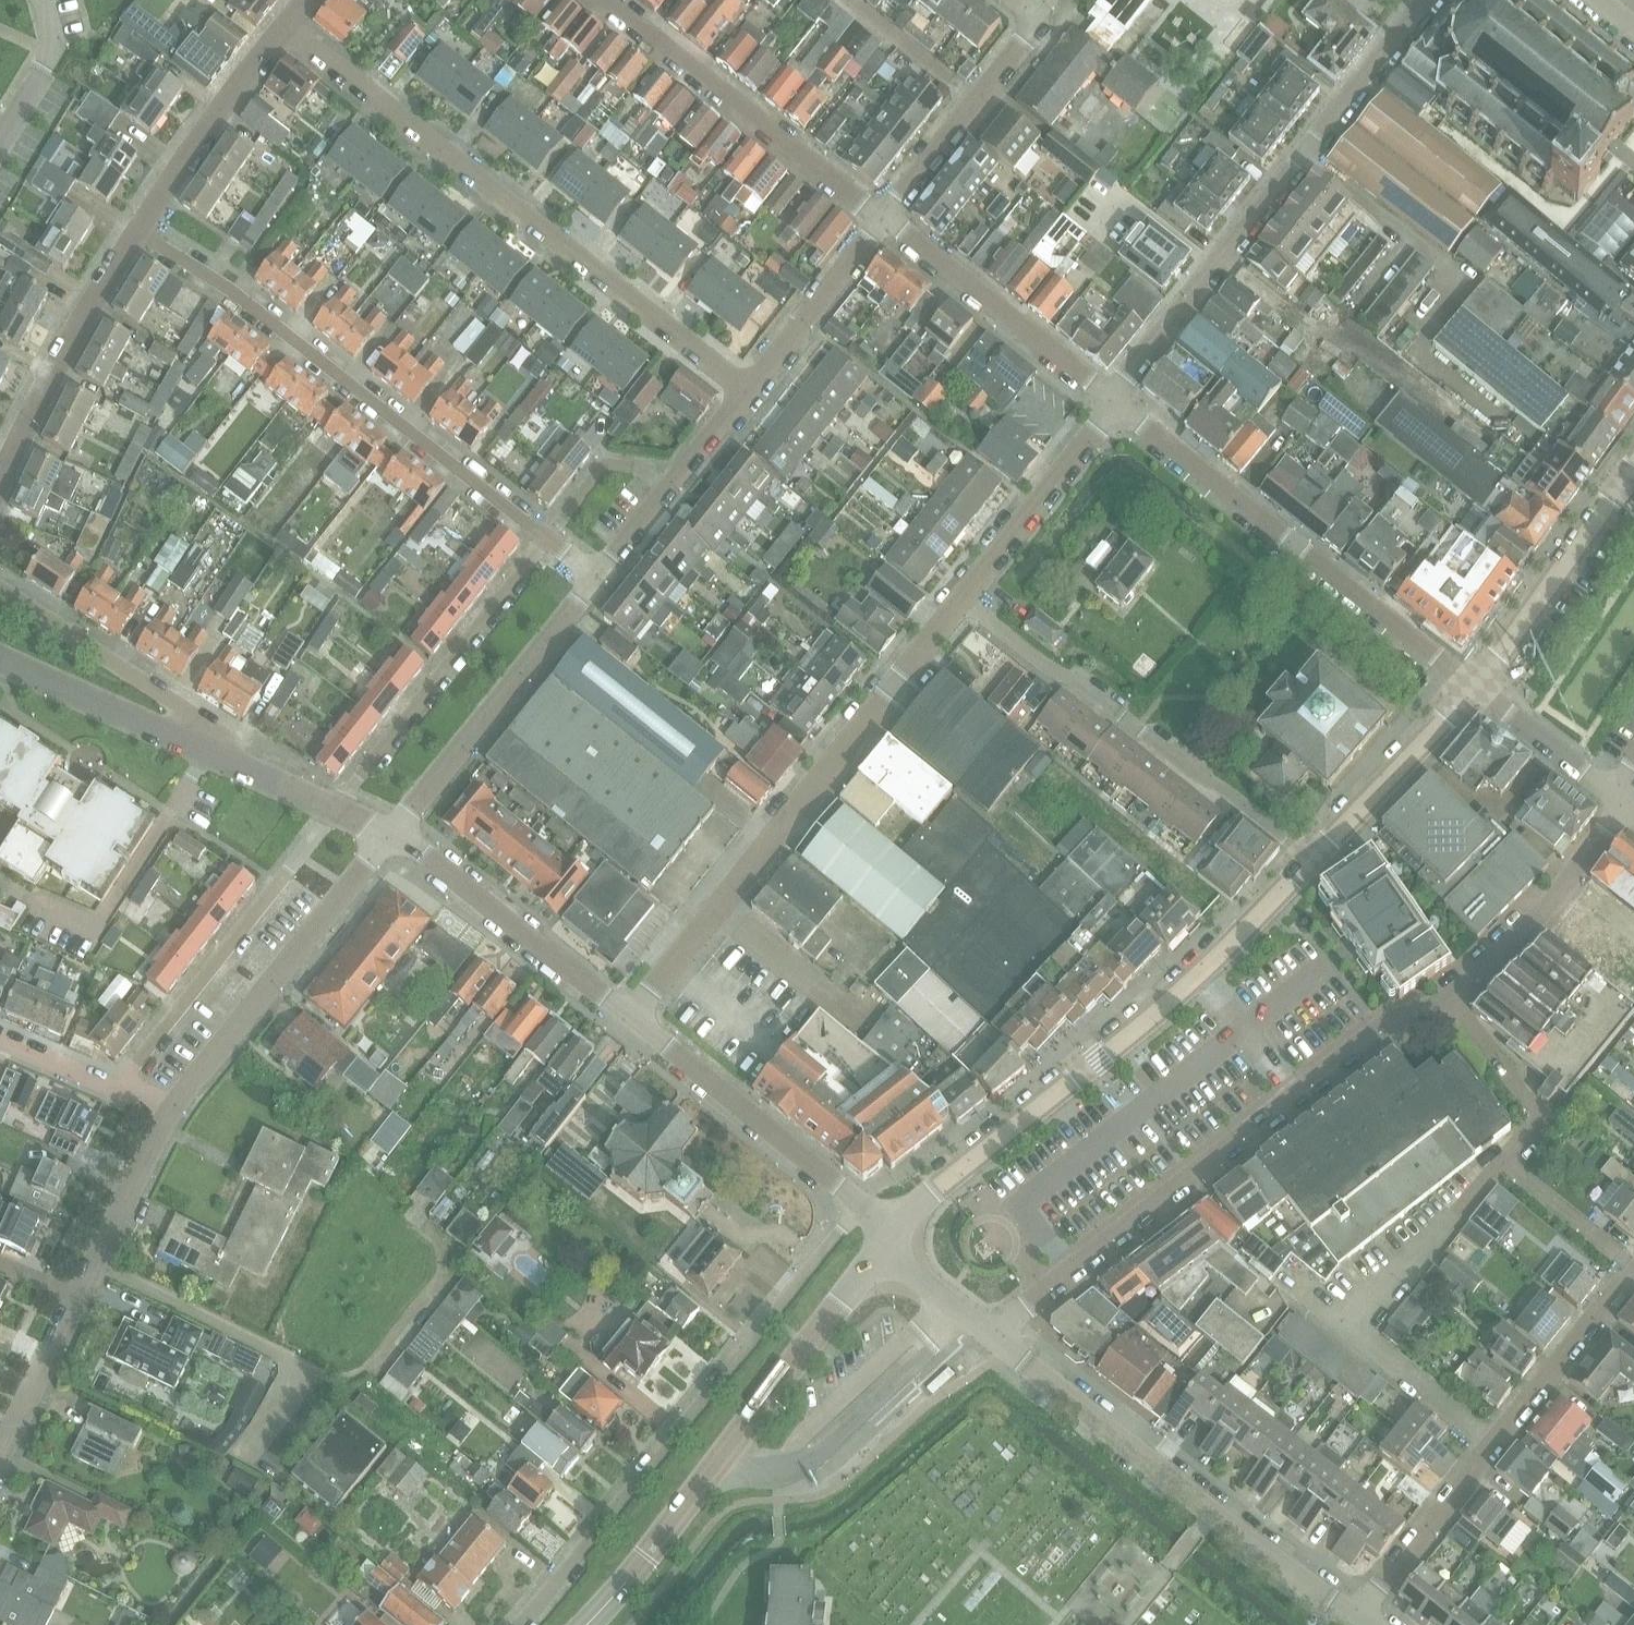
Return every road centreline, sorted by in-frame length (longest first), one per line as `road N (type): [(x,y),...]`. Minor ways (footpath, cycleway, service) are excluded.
road 1 (residential): [(746,390),(287,28)]
road 2 (residential): [(989,1334),(1389,1036),(1458,999)]
road 3 (tertiary): [(887,1236),(1208,968),(1313,862)]
road 4 (residential): [(860,1206),(521,1624)]
road 5 (residential): [(631,1021),(965,606)]
road 6 (residential): [(545,541),(228,289),(138,231)]
road 7 (residential): [(1114,401),(1432,0)]
road 8 (tertiary): [(588,1624),(647,1559),(887,1236)]
road 9 (residential): [(1359,1616),(989,1334)]
road 10 (residential): [(1474,690),(1114,401)]
road 11 (residential): [(1313,862),(965,606)]
road 12 (residential): [(1353,1333),(1541,1120),(1458,999)]
road 13 (residential): [(0,1464),(171,1110)]
road 14 (residential): [(883,221),(603,0)]
road 15 (residential): [(338,809),(117,1088)]
road 16 (residential): [(171,1110),(394,833)]
road 17 (residential): [(545,541),(338,809)]
road 18 (residential): [(394,833),(596,581)]
road 19 (residential): [(631,1021),(394,833)]
road 20 (residential): [(860,1206),(631,1021)]
road 21 (residential): [(1114,401),(883,221)]
road 22 (residential): [(0,486),(138,231)]
road 23 (tertiary): [(1474,690),(1633,468)]
road 24 (residential): [(198,744),(187,716),(0,586)]
road 25 (residential): [(1458,999),(1488,978),(1571,883),(1621,803)]
road 26 (residential): [(965,606),(1114,401)]
road 27 (residential): [(138,231),(287,28)]
road 28 (residential): [(883,221),(1035,22)]
road 29 (tertiary): [(1313,862),(1474,690)]
road 30 (residential): [(1492,1443),(1633,1267)]
road 31 (residential): [(1359,1616),(1492,1443)]
road 32 (residential): [(746,390),(883,221)]
road 33 (residential): [(198,744),(0,660)]
road 34 (residential): [(1474,690),(1621,803)]
road 35 (residential): [(1492,1443),(1353,1333)]
road 36 (residential): [(668,491),(632,467),(608,463),(545,541)]
road 37 (residential): [(0,145),(52,58),(41,0)]
road 38 (residential): [(338,809),(198,744)]
road 39 (residential): [(989,1334),(887,1236)]
road 40 (residential): [(117,1088),(0,1037)]
road 41 (residential): [(668,491),(746,390)]

